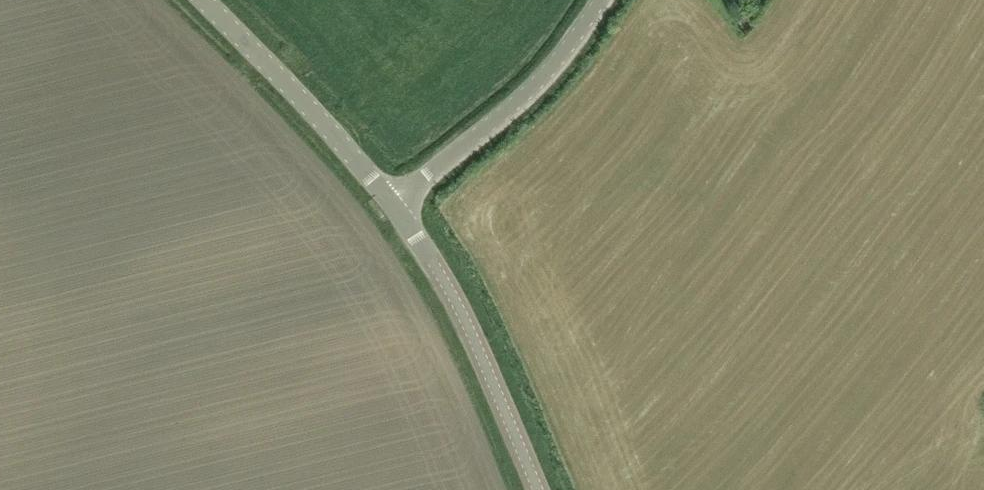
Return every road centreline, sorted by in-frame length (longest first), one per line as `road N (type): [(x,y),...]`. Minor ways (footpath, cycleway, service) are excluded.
road 1 (tertiary): [(544,489),(487,352),(408,203)]
road 2 (unclassified): [(408,203),(541,93),(611,0)]
road 3 (tertiary): [(408,203),(209,0)]

